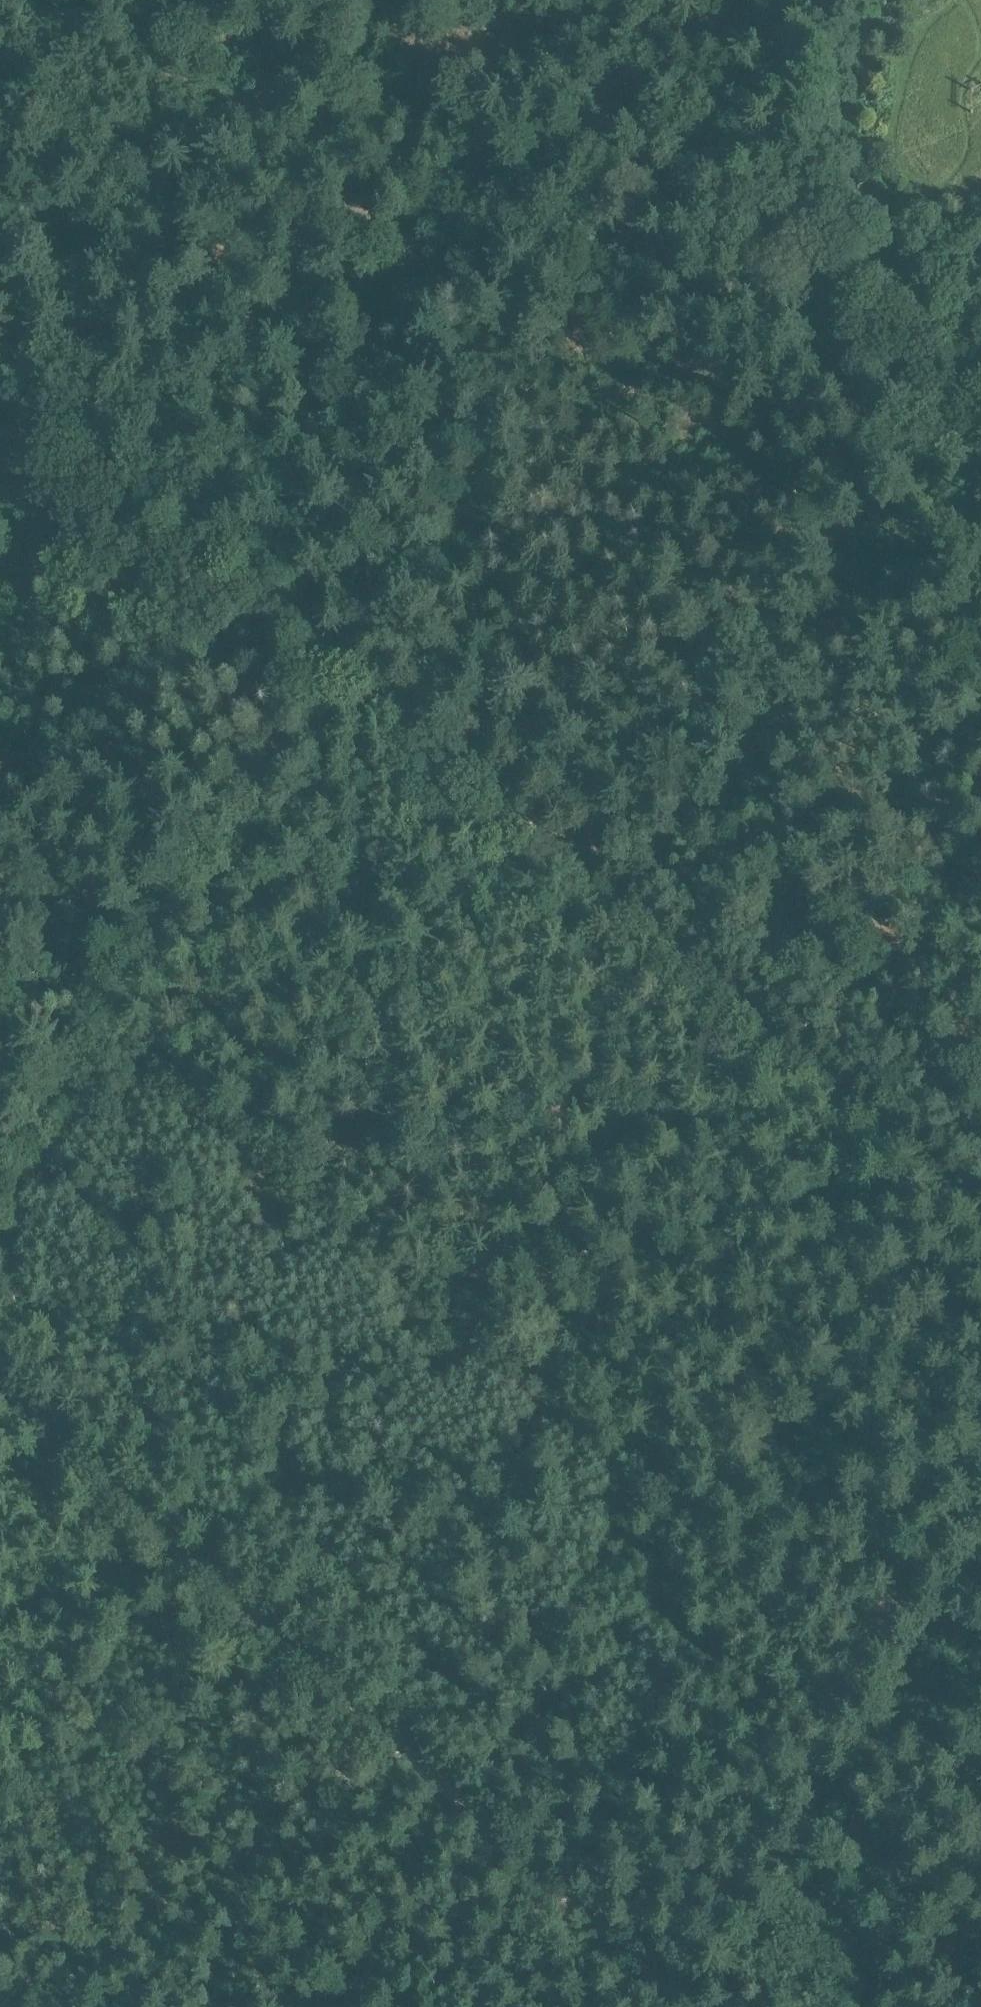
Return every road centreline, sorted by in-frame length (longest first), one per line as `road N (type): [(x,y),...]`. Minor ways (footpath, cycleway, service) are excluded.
road 1 (track): [(980,1227),(869,1134),(601,871),(173,514)]
road 2 (track): [(707,2006),(0,1370)]
road 3 (unclassified): [(173,514),(0,372)]

